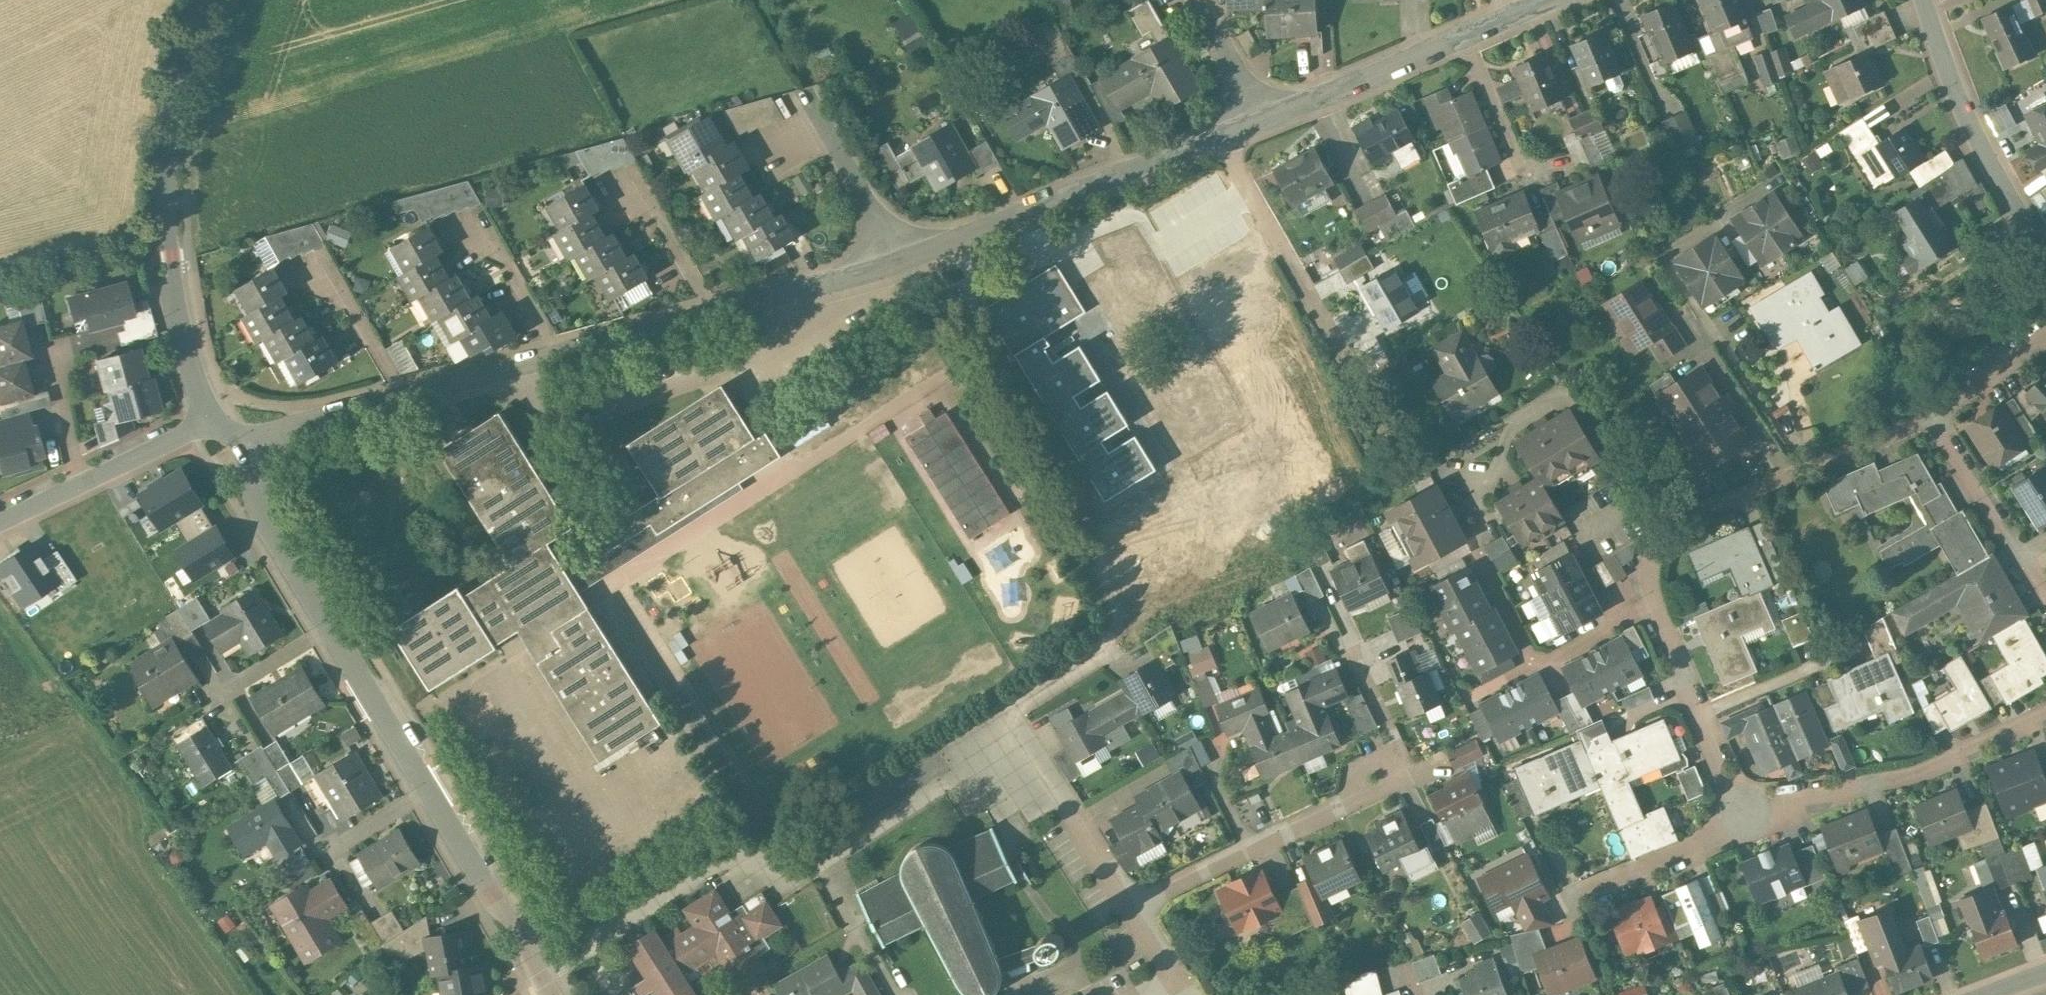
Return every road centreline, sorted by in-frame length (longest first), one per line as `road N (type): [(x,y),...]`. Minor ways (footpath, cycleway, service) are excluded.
road 1 (residential): [(237,437),(902,262),(1529,0)]
road 2 (residential): [(555,994),(260,512),(252,465),(237,437)]
road 3 (residential): [(210,419),(187,359),(167,240),(167,127),(201,0)]
road 4 (residential): [(1742,799),(1780,803),(1895,780),(2045,715)]
road 5 (residential): [(1130,909),(1386,781)]
road 6 (residential): [(1924,0),(1969,117),(2045,247)]
road 7 (unclassified): [(210,419),(0,523)]
road 8 (residential): [(1804,472),(1678,522),(1659,537),(1650,558),(1654,606)]
road 9 (residential): [(1654,606),(1730,791),(1742,799)]
road 10 (residential): [(2045,597),(1936,416)]
road 11 (residential): [(1742,799),(1727,831),(1580,898)]
road 12 (residential): [(1804,472),(1722,344)]
road 13 (residential): [(1936,416),(1804,472)]
road 14 (residential): [(2045,342),(1936,416)]
road 15 (residential): [(1476,558),(1532,658),(1547,661)]
road 16 (residential): [(1654,606),(1547,661)]

